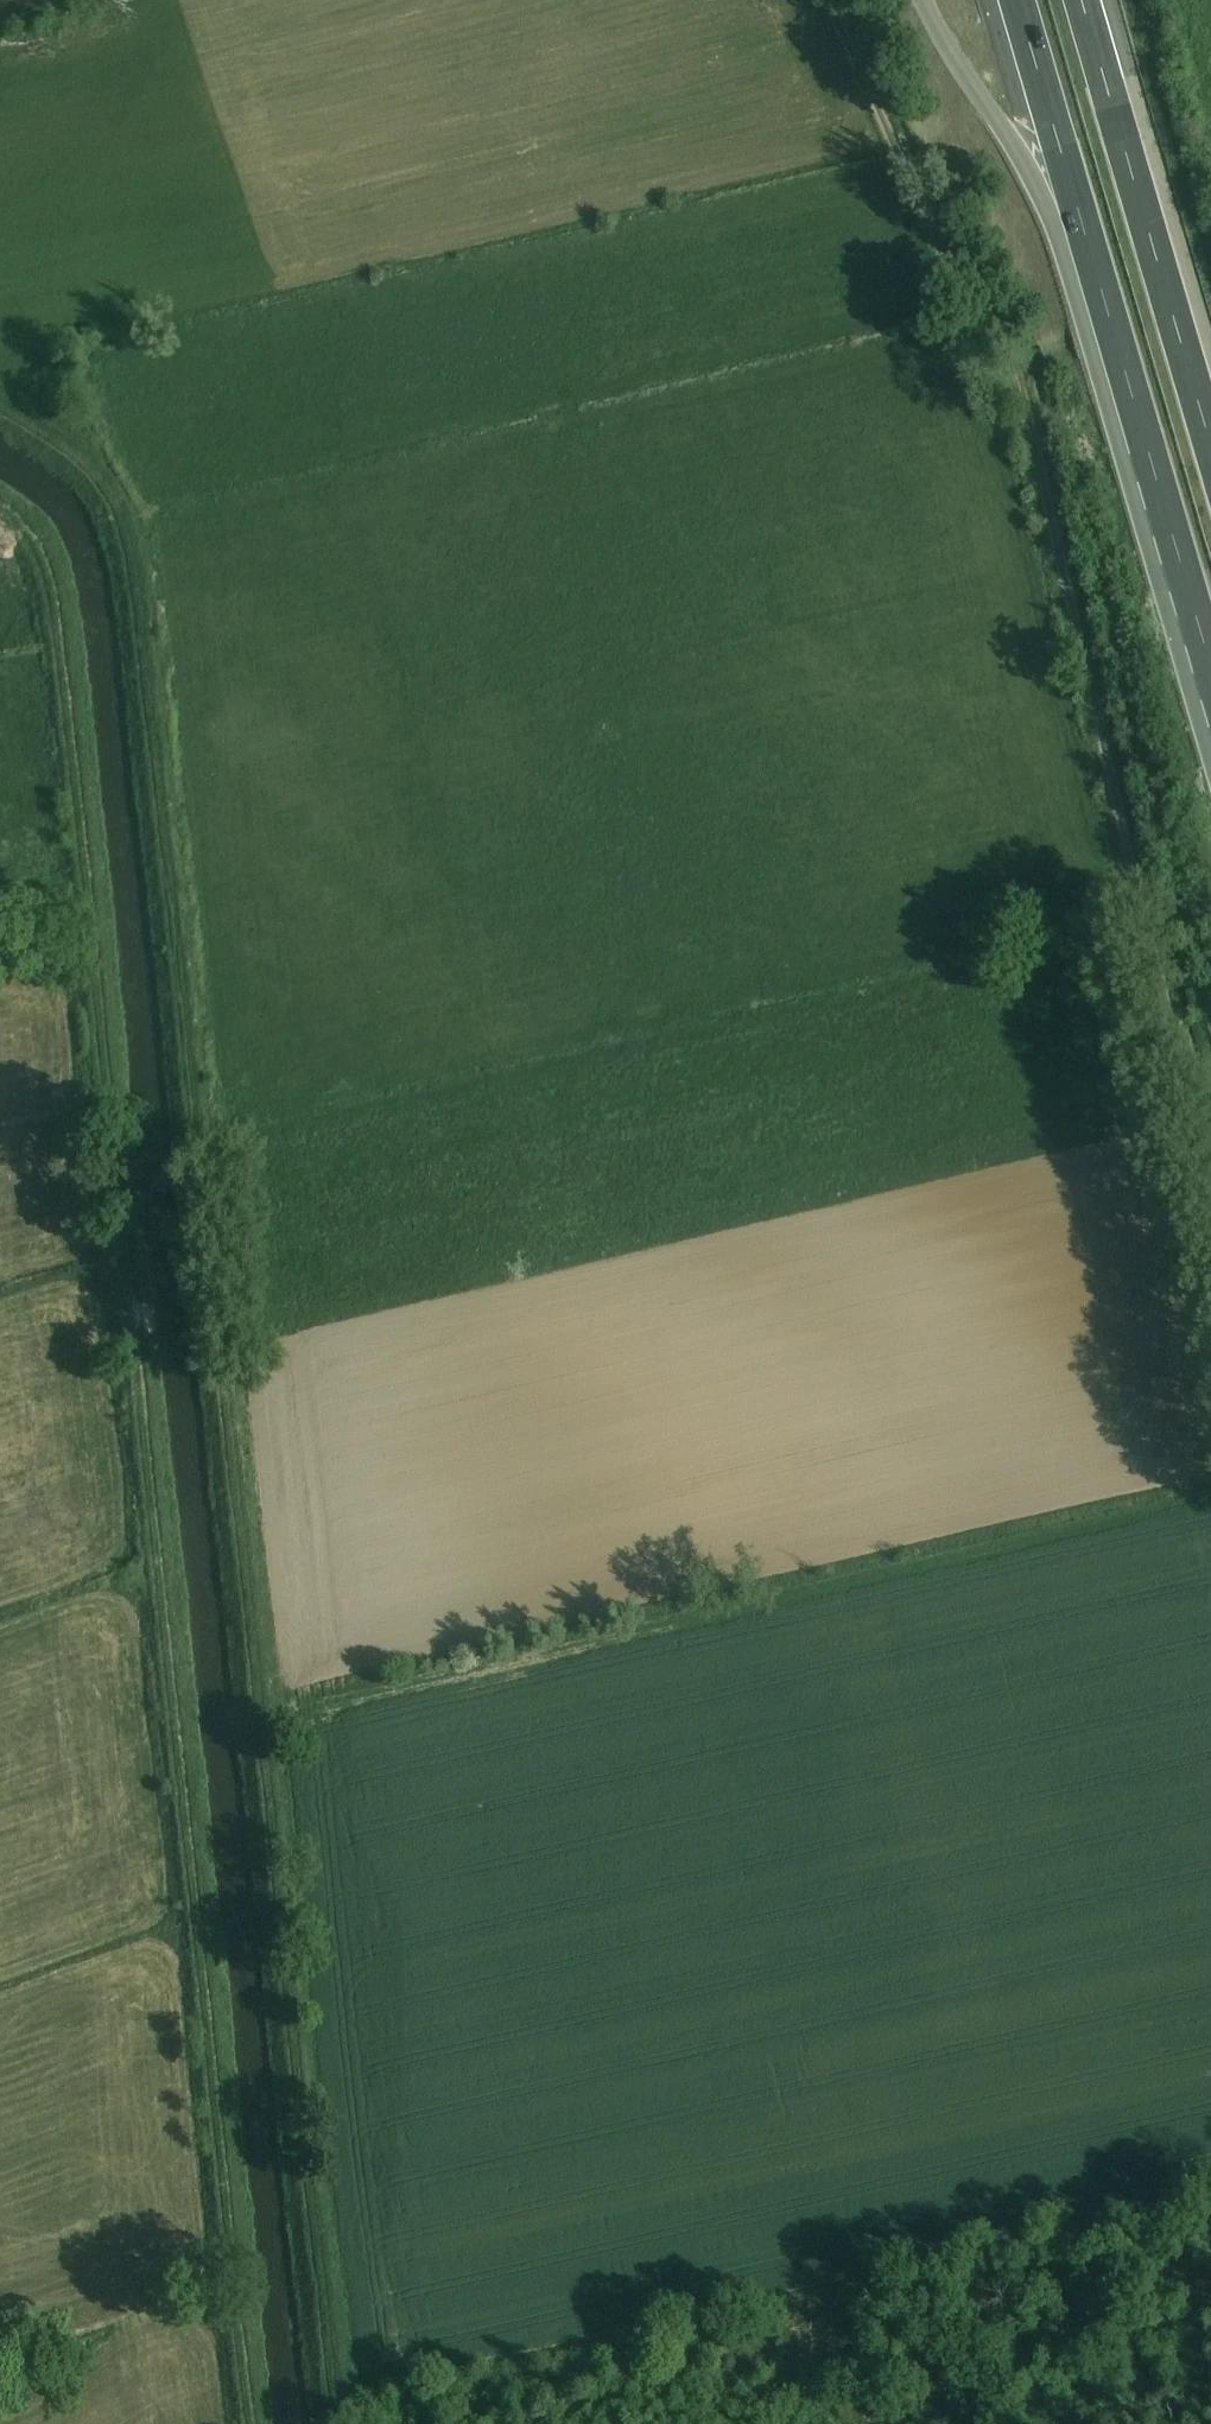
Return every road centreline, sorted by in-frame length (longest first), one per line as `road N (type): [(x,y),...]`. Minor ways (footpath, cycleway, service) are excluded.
road 1 (track): [(1210,1209),(1014,380),(830,0)]
road 2 (motorway): [(1210,472),(1077,0)]
road 3 (motorway): [(1086,243),(1210,672)]
road 4 (motorway): [(926,0),(977,94),(1086,243)]
road 5 (motorway): [(1014,0),(1086,243)]

